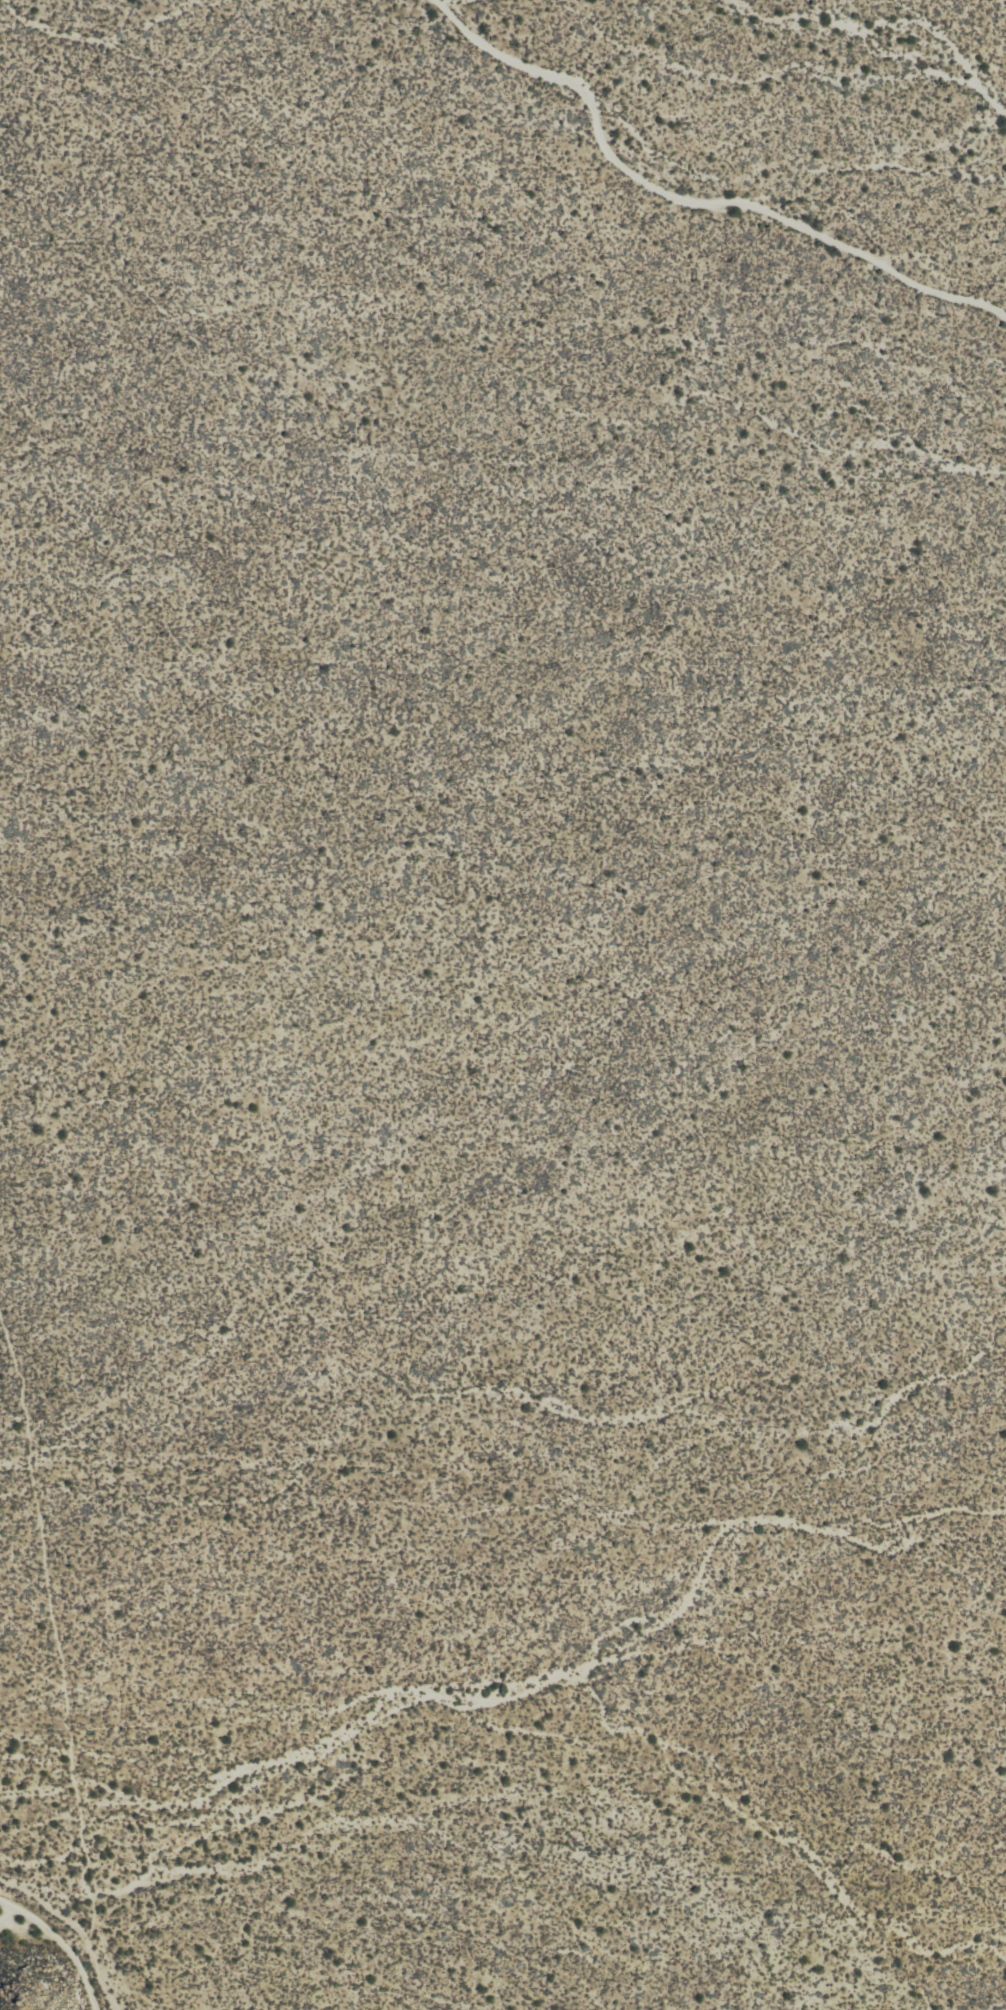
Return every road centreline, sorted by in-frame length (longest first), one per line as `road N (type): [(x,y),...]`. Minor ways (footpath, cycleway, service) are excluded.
road 1 (track): [(1005,318),(748,205),(669,197),(641,182),(603,150),(579,88),(501,58),(434,0)]
road 2 (track): [(94,2009),(65,1946),(0,1899)]

